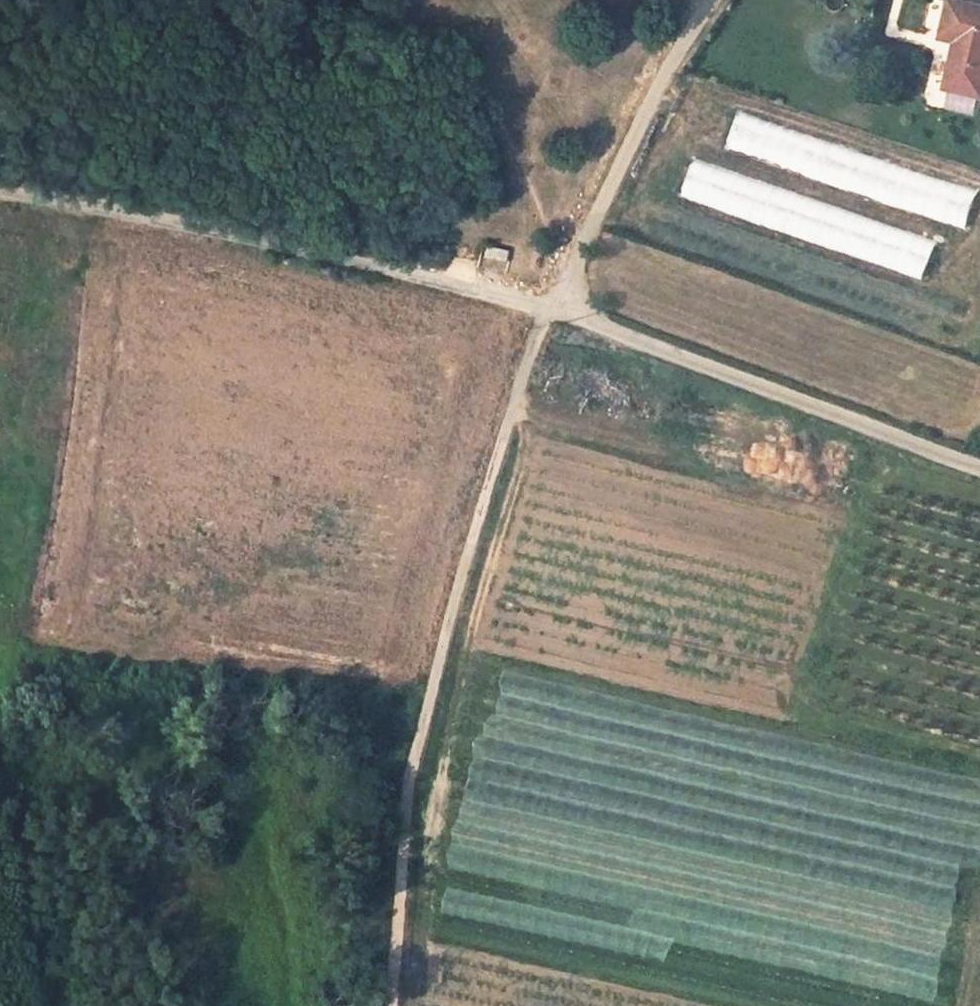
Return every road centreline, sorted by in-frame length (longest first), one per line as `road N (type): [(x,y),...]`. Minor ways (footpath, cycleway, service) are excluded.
road 1 (track): [(394,1005),(403,850),(540,330),(554,309)]
road 2 (residential): [(554,309),(92,208),(0,197)]
road 3 (residential): [(979,467),(554,309)]
road 4 (residential): [(554,309),(671,56),(710,0)]

